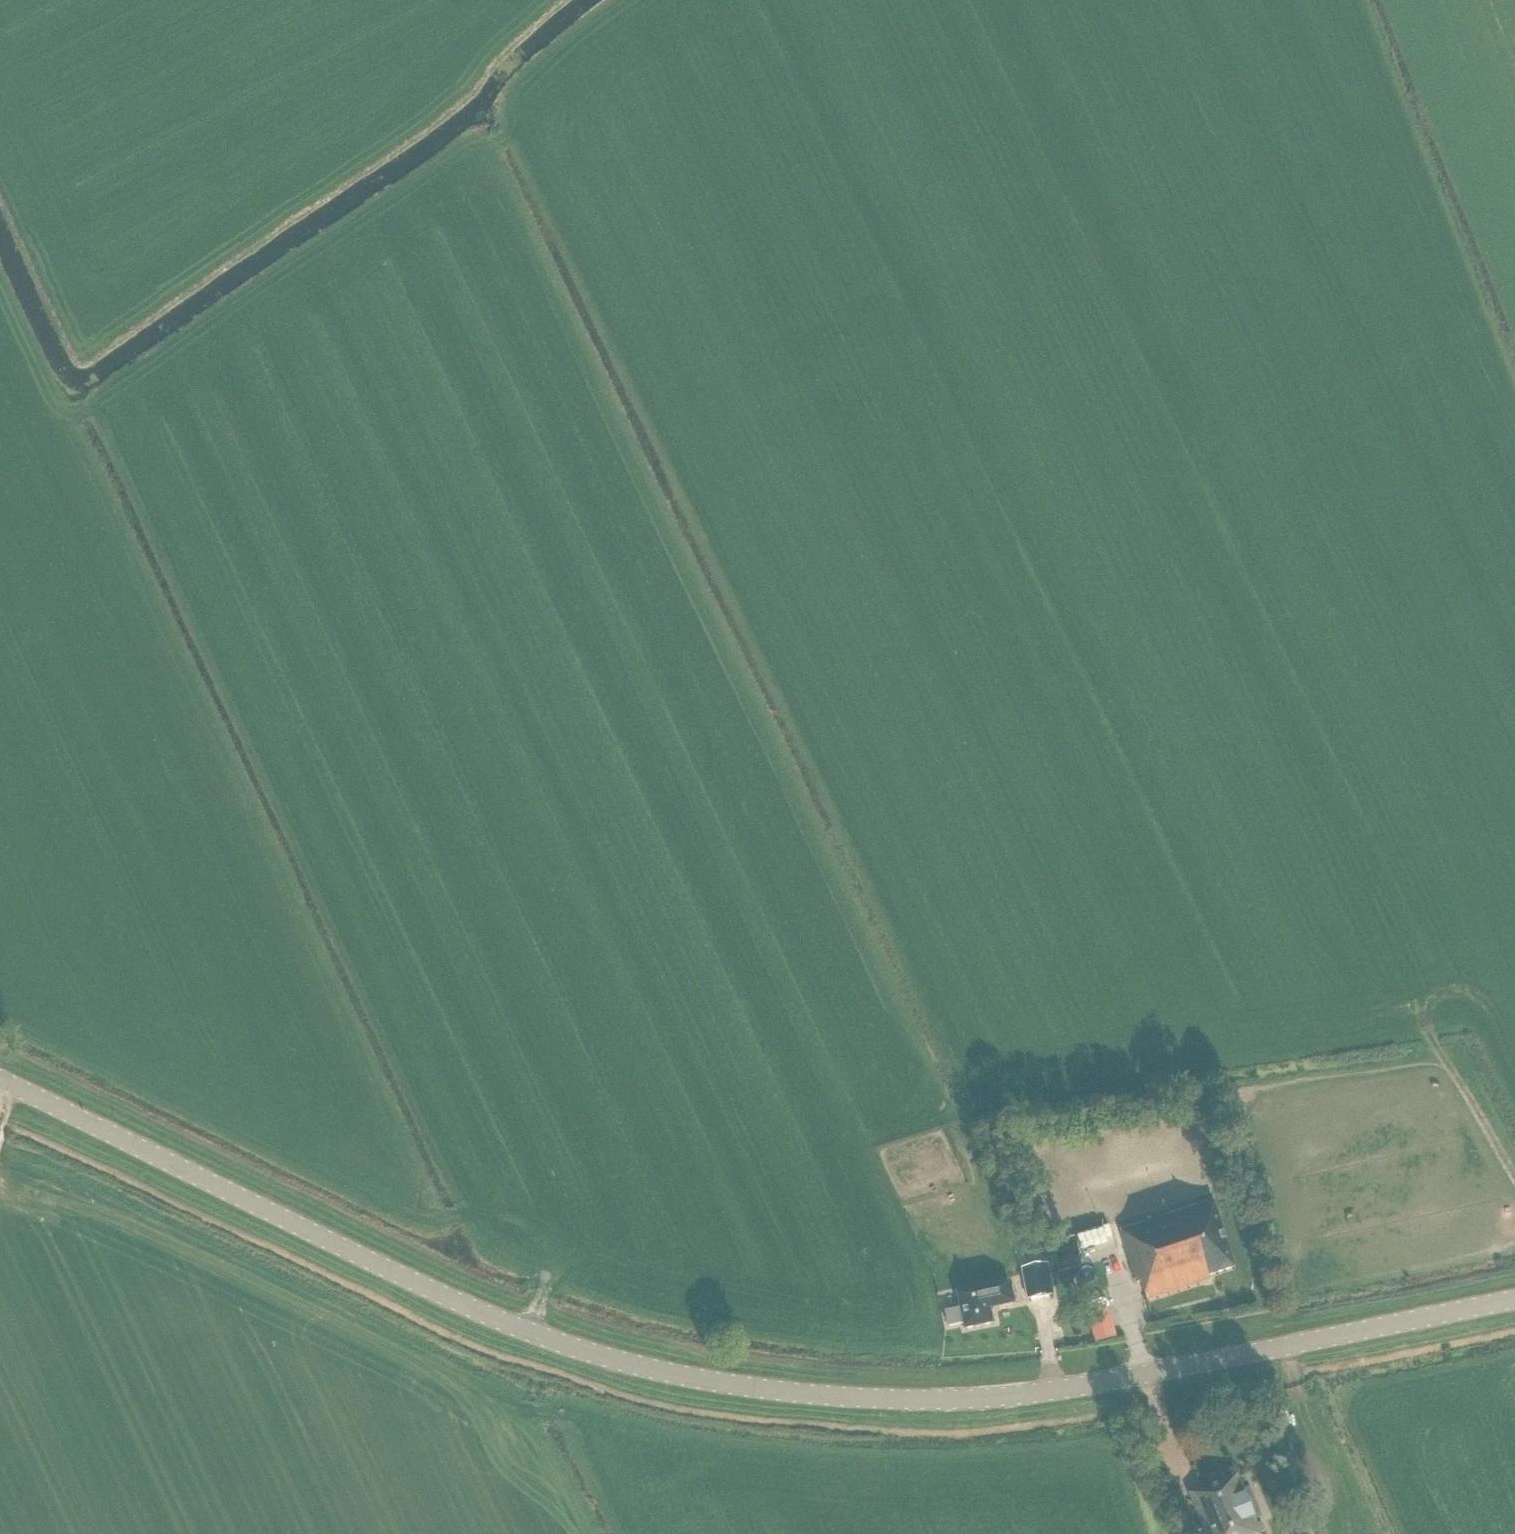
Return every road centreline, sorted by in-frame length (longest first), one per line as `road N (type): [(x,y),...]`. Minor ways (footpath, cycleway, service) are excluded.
road 1 (tertiary): [(1514,1301),(1031,1395),(905,1401),(760,1390),(685,1378),(537,1335),(0,1080)]

